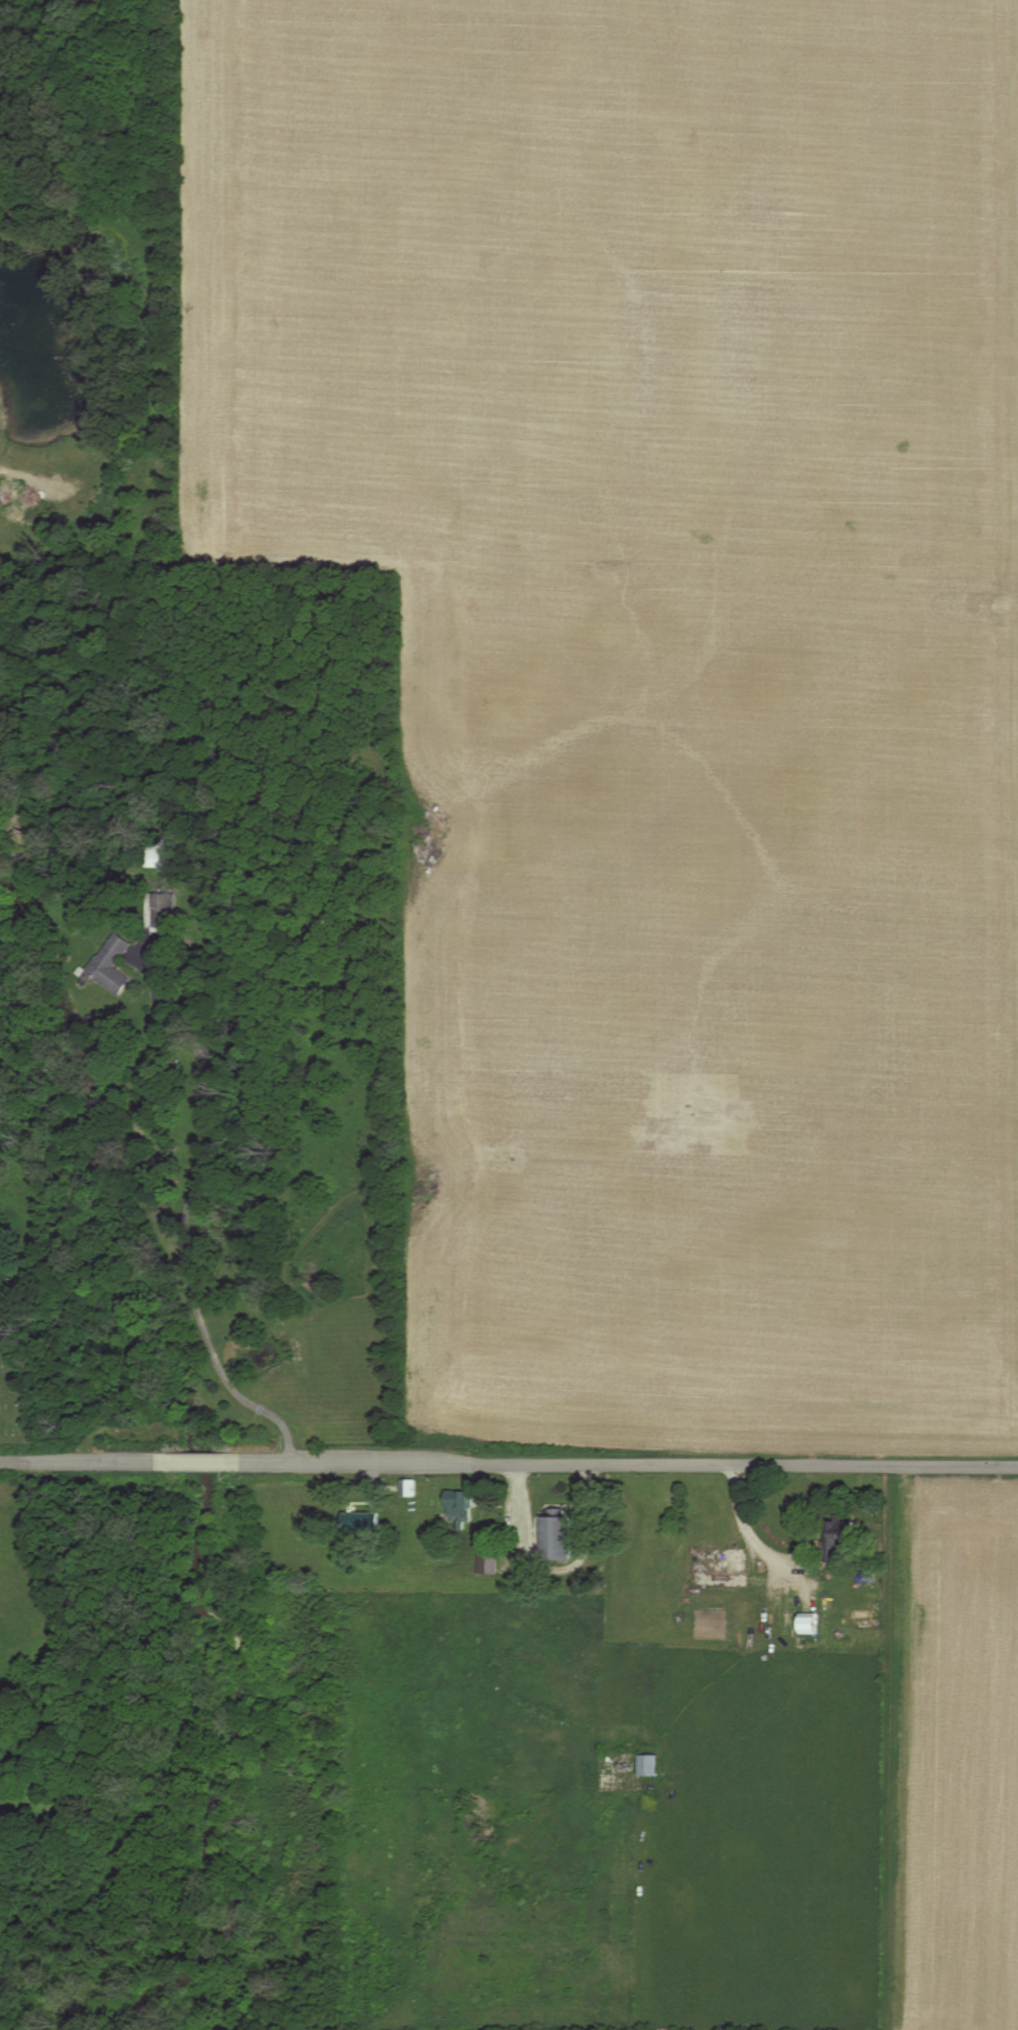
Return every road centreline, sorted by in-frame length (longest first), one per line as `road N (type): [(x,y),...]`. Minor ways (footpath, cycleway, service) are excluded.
road 1 (residential): [(1017,1457),(242,1460)]
road 2 (residential): [(154,1459),(0,1459)]

